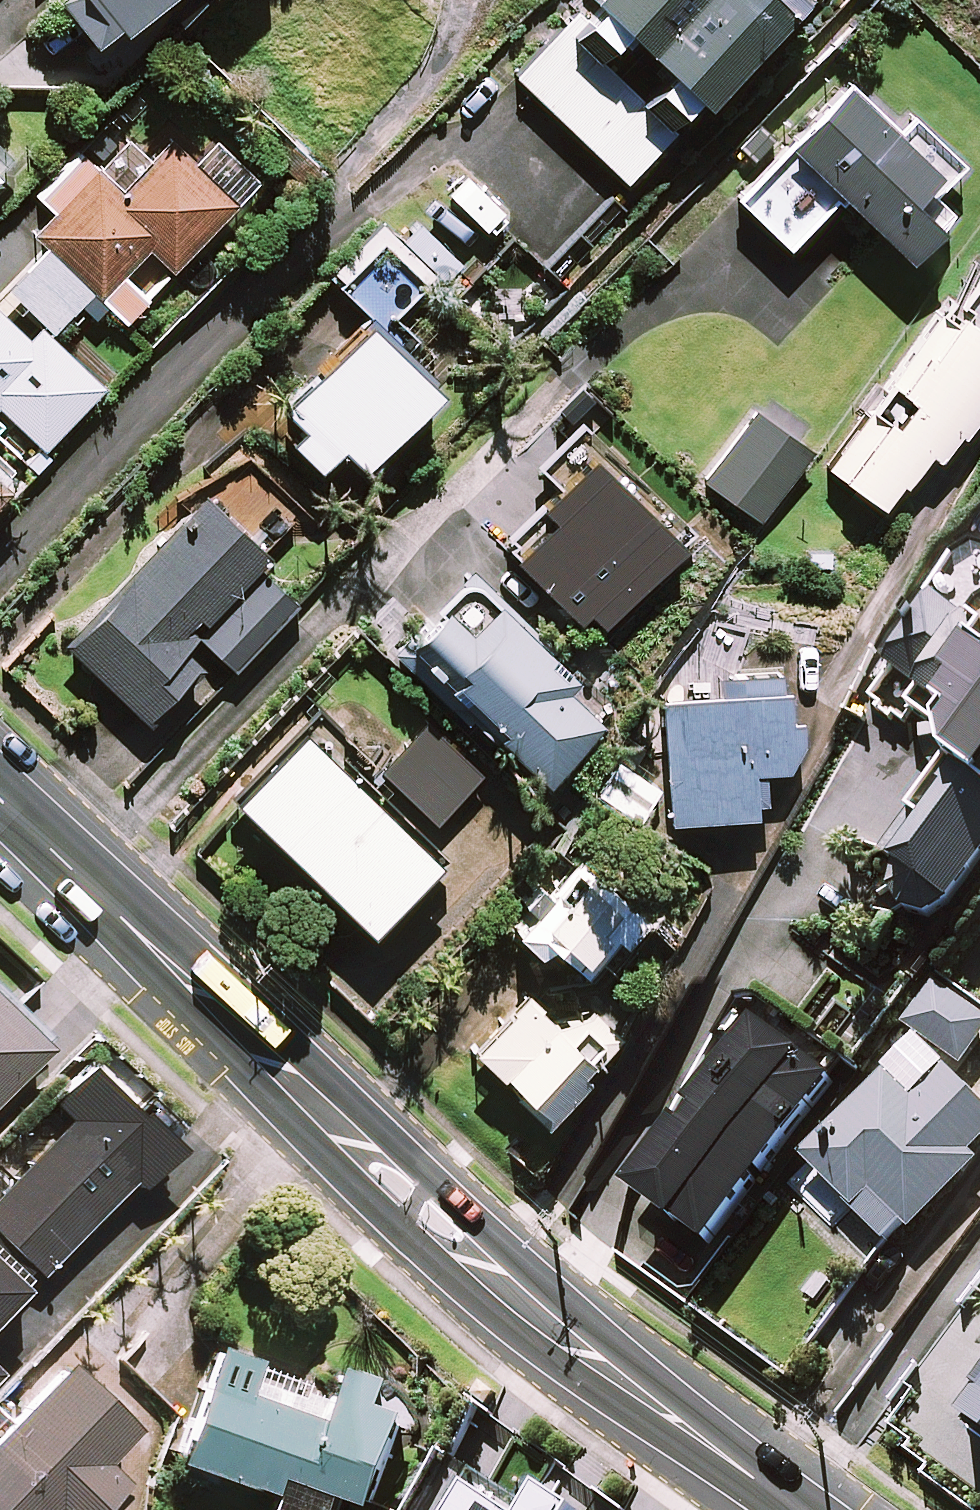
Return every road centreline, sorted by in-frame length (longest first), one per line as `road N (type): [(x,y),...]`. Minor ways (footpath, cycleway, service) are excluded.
road 1 (tertiary): [(0,797),(497,1277),(807,1509)]

